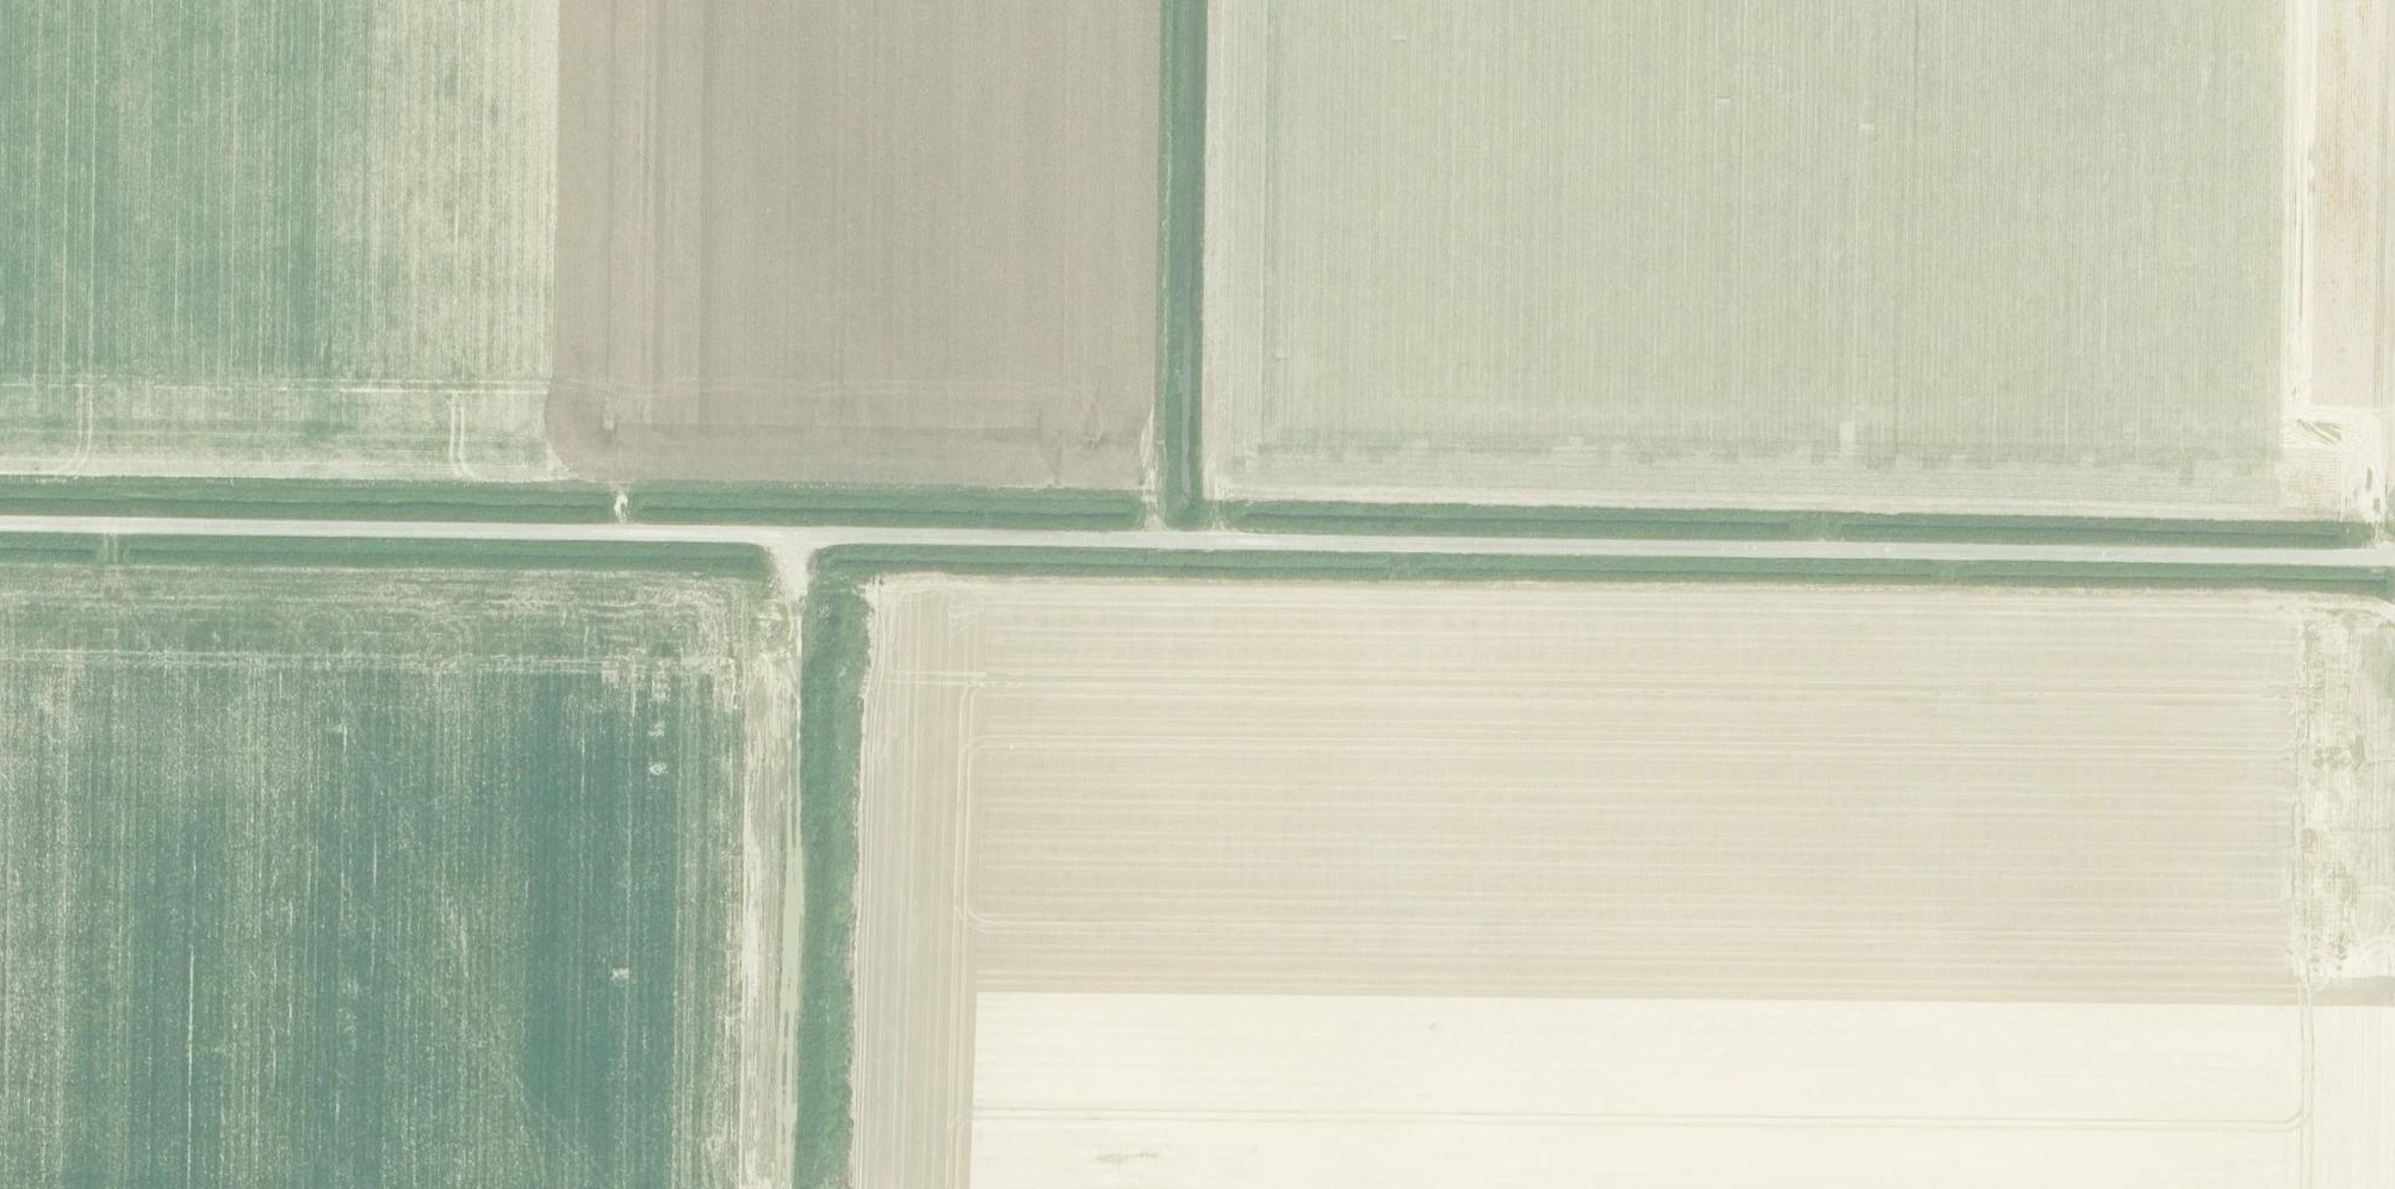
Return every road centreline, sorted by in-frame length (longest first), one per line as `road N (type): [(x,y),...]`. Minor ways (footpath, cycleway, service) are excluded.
road 1 (unclassified): [(2394,559),(0,525)]
road 2 (track): [(793,538),(783,1188)]

